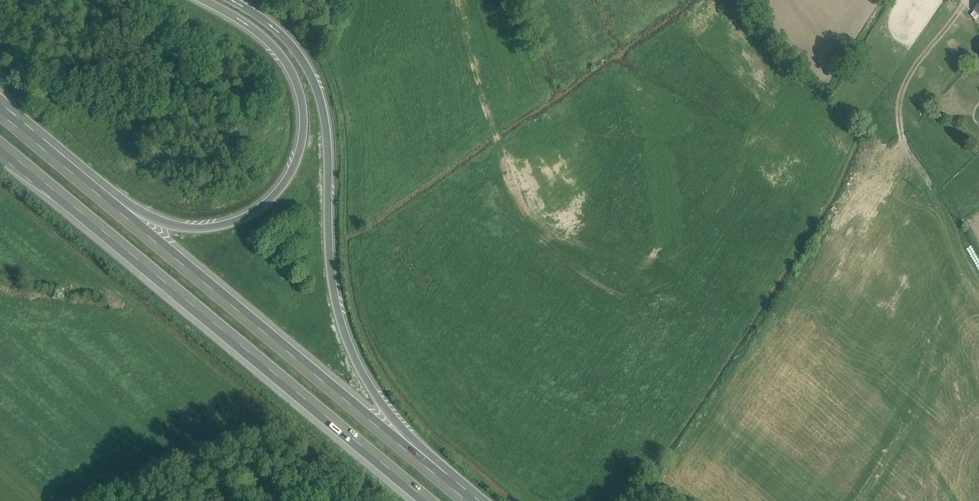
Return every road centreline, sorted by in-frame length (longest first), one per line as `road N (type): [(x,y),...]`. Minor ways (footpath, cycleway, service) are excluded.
road 1 (motorway): [(471,500),(361,360),(338,292),(331,133),(320,81),(291,37),(238,0)]
road 2 (motorway): [(0,140),(433,500)]
road 3 (motorway): [(470,500),(40,144)]
road 4 (motorway): [(198,0),(268,42),(301,90),(305,148),(282,192),(233,223),(171,222),(141,212),(40,144)]

